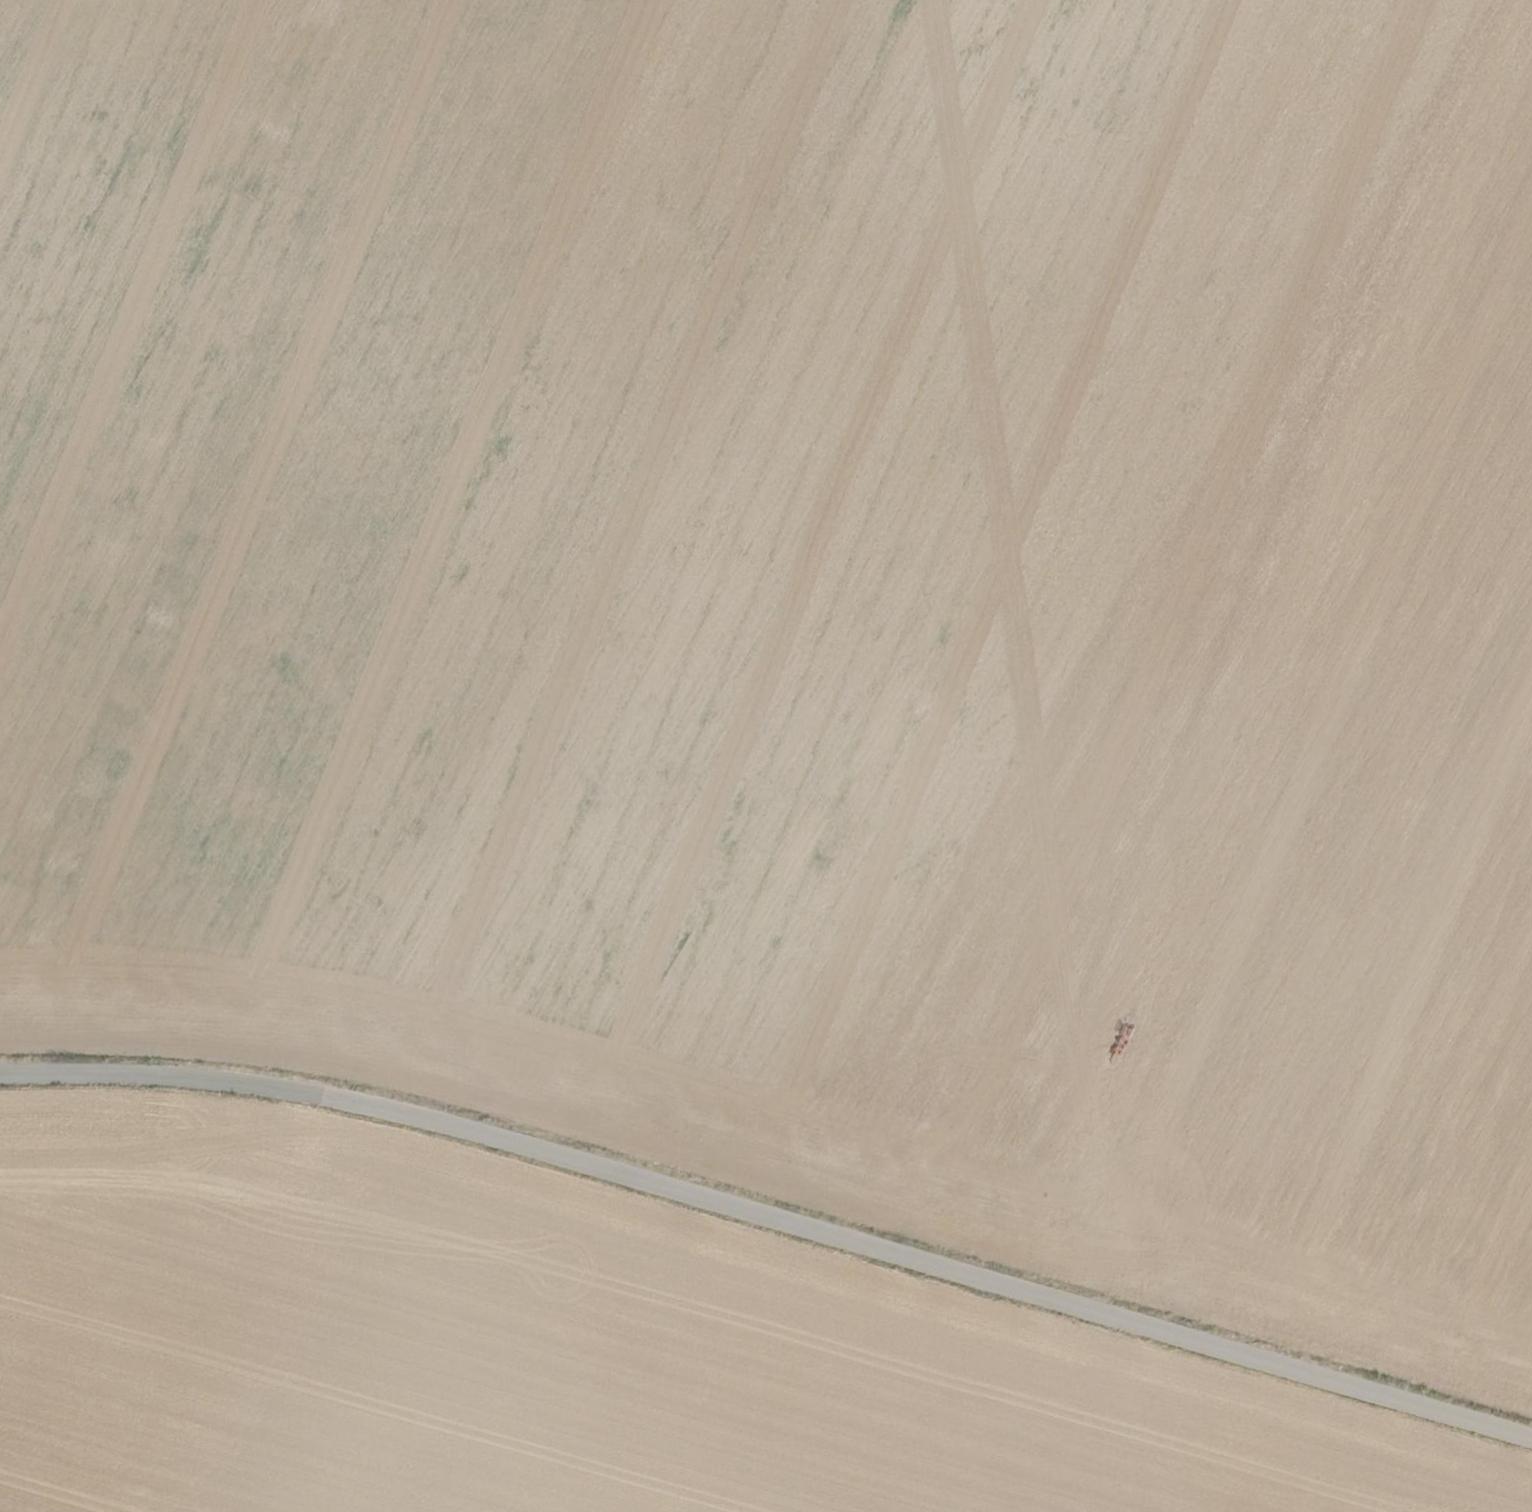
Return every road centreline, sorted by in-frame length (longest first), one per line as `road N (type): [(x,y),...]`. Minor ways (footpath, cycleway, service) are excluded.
road 1 (unclassified): [(1531,1436),(326,1090),(153,1075),(0,1081)]

